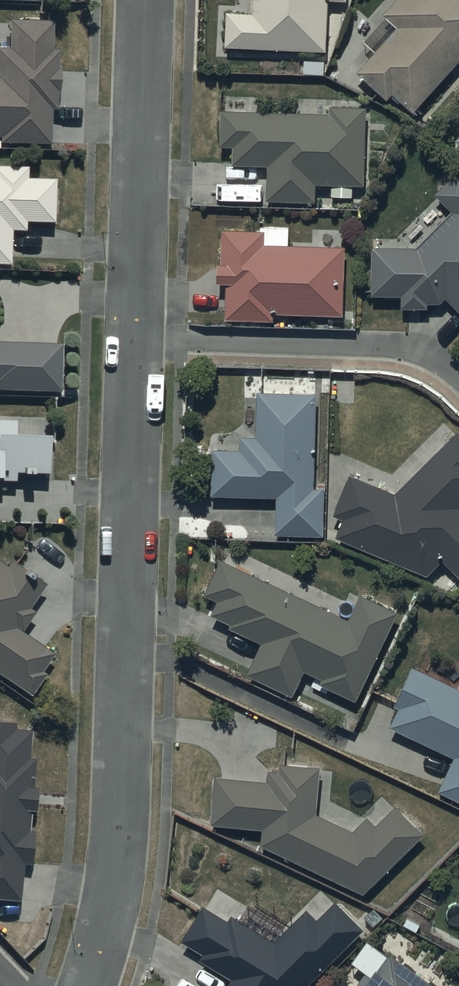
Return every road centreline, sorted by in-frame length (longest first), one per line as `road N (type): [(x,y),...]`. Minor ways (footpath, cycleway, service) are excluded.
road 1 (residential): [(136,339),(121,849),(90,985)]
road 2 (residential): [(145,0),(136,339)]
road 3 (residential): [(136,339),(400,346),(458,375)]

